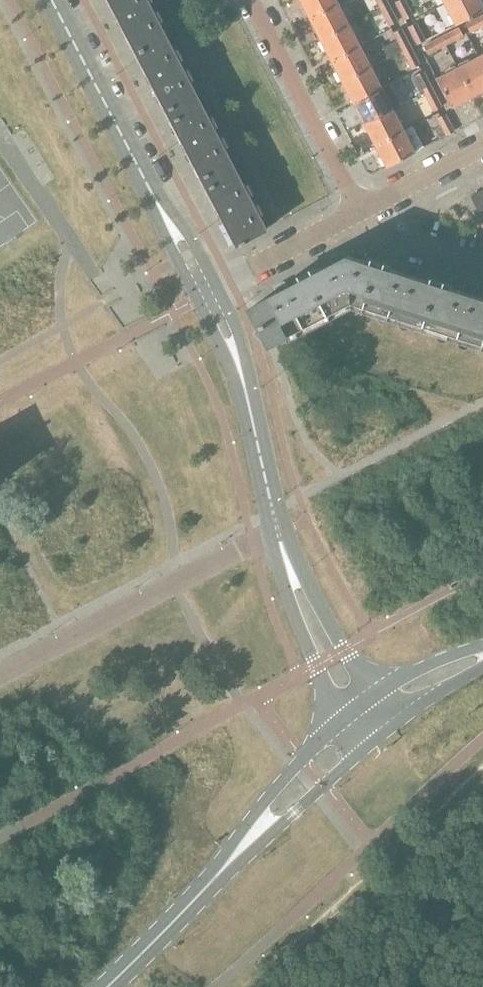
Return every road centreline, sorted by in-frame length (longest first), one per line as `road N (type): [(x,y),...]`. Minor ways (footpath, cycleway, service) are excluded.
road 1 (tertiary): [(207,291),(50,0)]
road 2 (residential): [(280,533),(0,675)]
road 3 (secondary): [(342,719),(258,809),(179,915)]
road 4 (tertiary): [(280,533),(247,384),(207,291)]
road 5 (secondary): [(179,915),(365,750)]
road 6 (residential): [(359,210),(251,0)]
road 7 (residential): [(207,291),(359,210)]
road 8 (tertiary): [(293,578),(287,593),(342,719)]
road 9 (tertiary): [(378,692),(308,584),(293,578)]
road 10 (residential): [(359,210),(482,146)]

